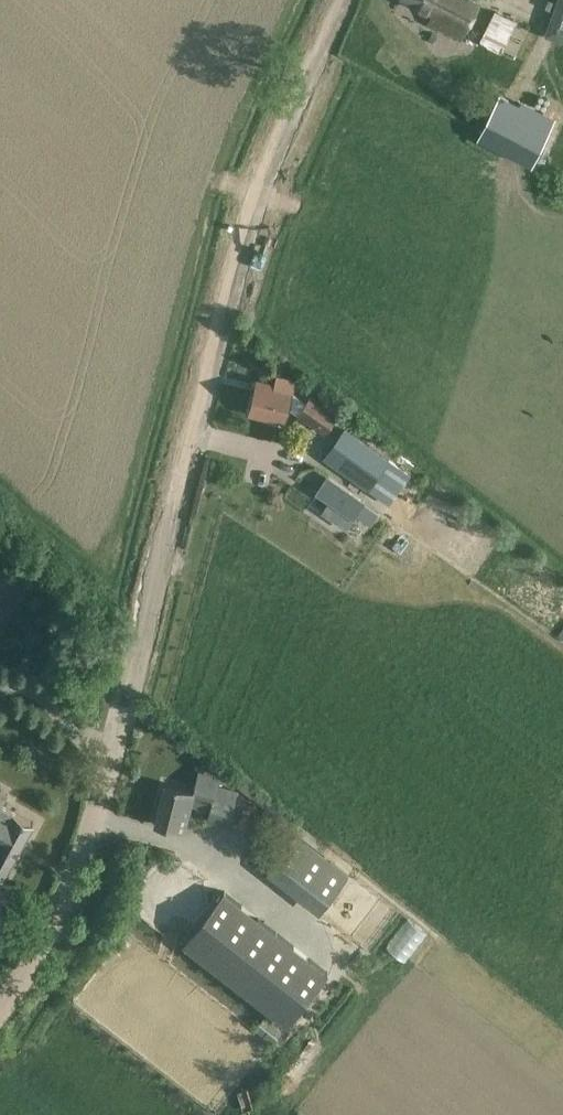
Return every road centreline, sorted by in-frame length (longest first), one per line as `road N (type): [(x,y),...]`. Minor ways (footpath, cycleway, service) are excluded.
road 1 (tertiary): [(0,1011),(75,871),(134,678),(217,311),(335,0)]

